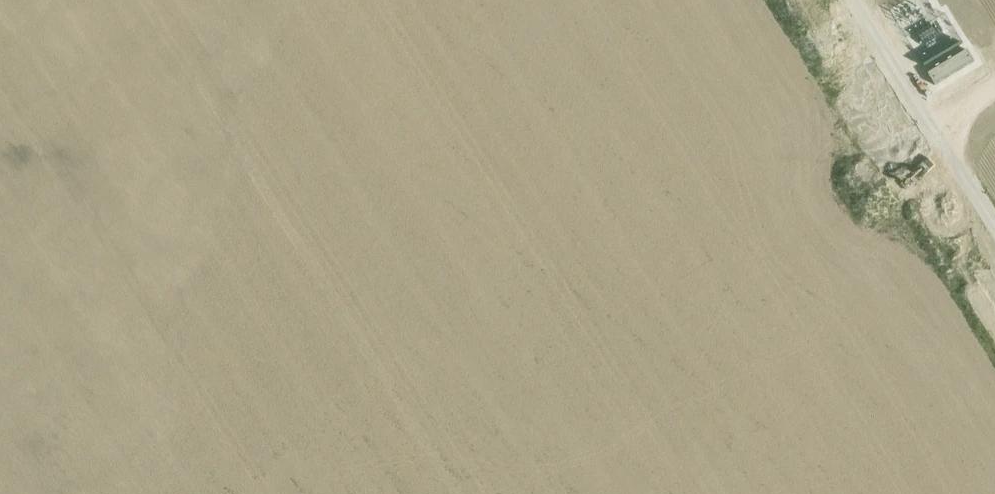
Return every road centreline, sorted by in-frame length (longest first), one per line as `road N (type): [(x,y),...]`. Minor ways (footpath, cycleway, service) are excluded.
road 1 (unclassified): [(994,221),(857,0)]

